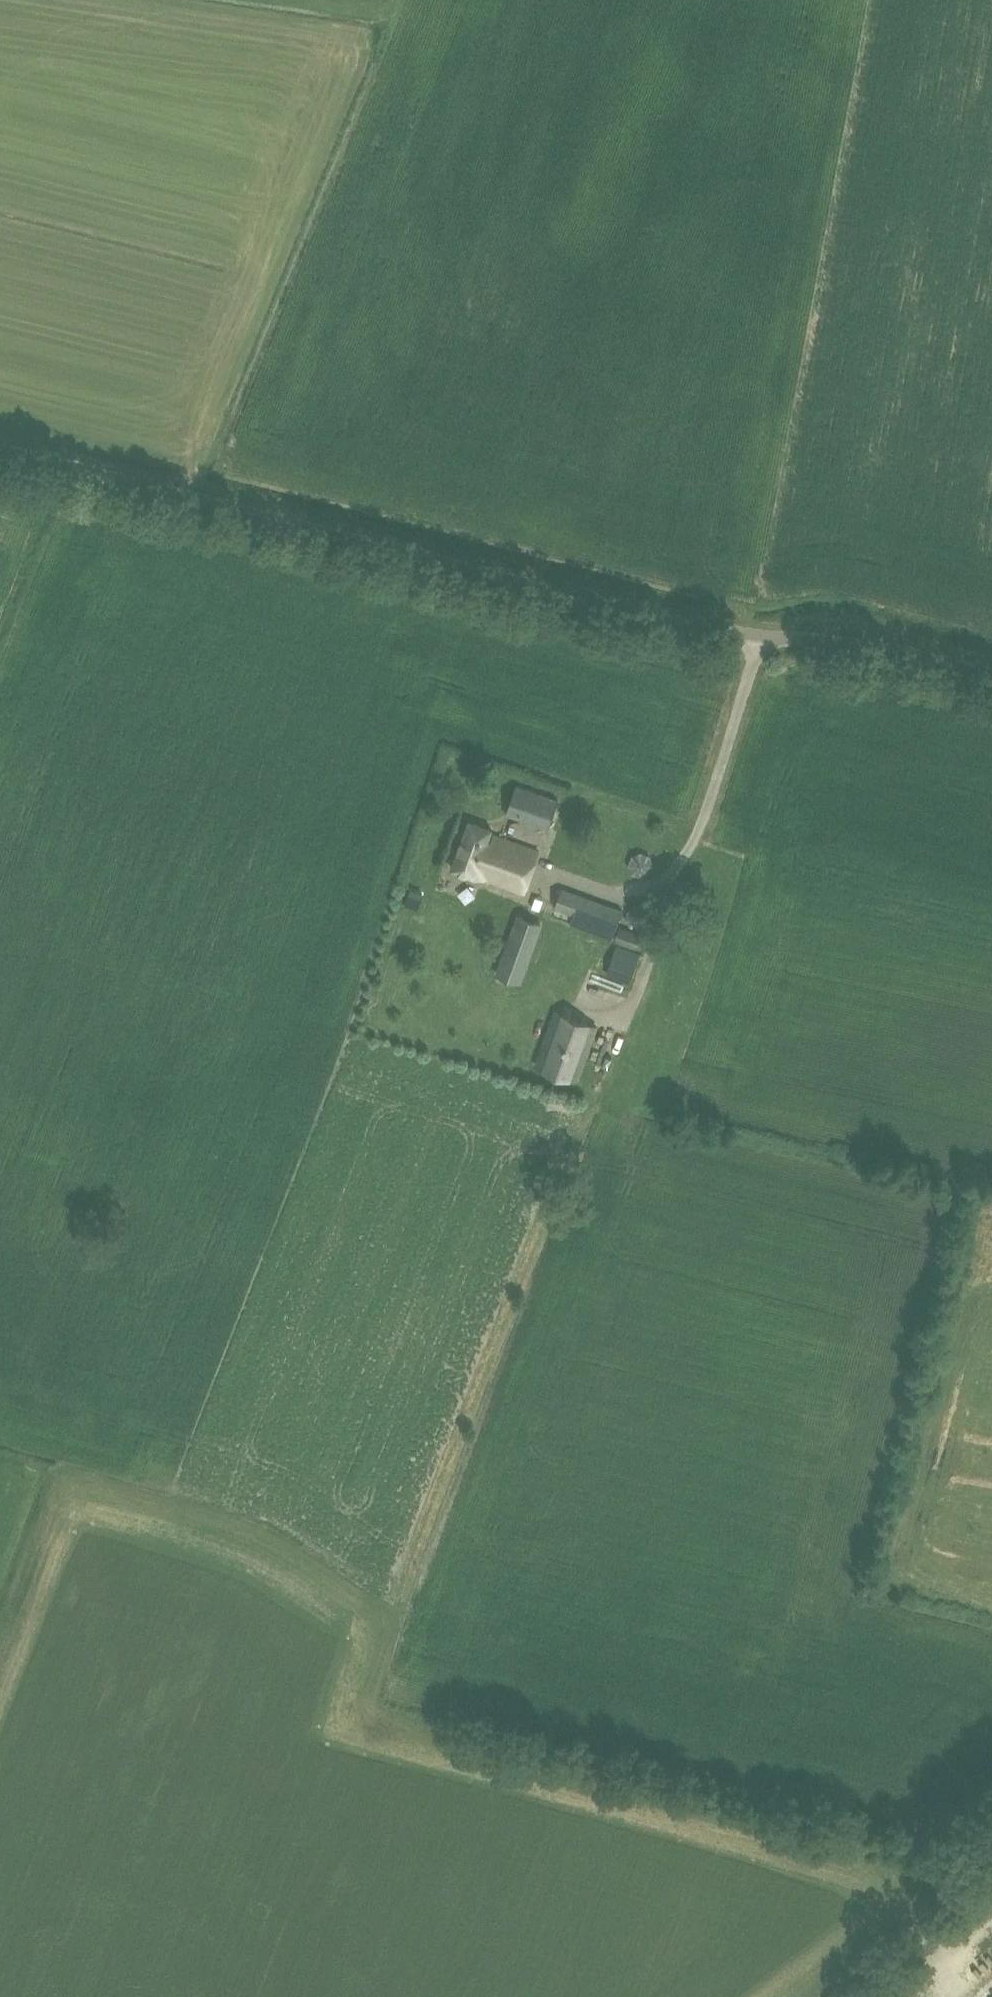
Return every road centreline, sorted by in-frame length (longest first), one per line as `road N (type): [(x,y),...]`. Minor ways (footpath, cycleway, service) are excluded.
road 1 (unclassified): [(991,666),(874,637),(710,622),(0,446)]

